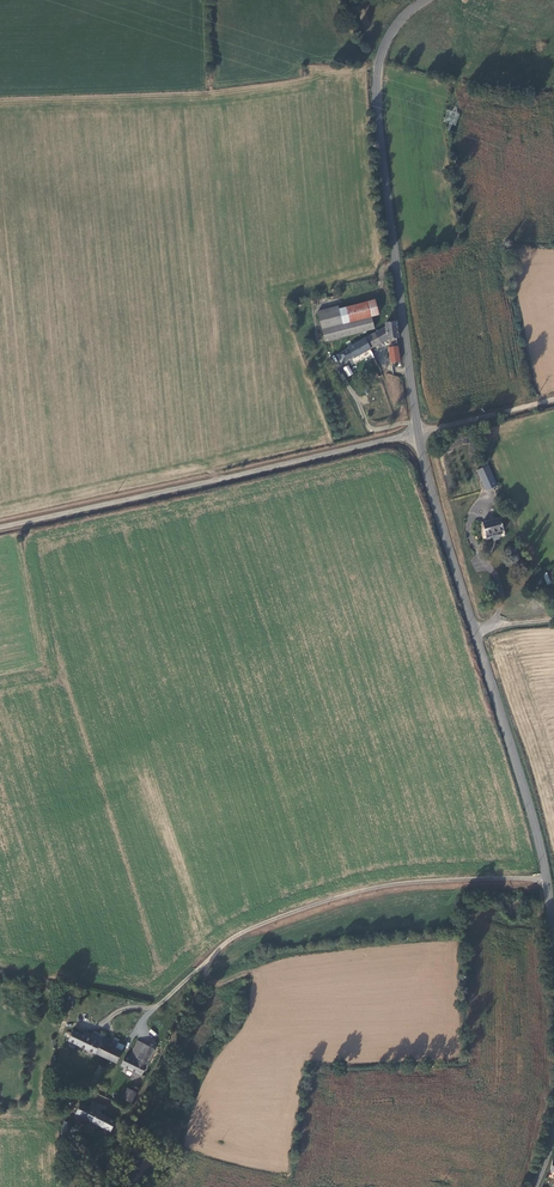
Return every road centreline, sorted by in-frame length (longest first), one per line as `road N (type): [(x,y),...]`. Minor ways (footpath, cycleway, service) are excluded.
road 1 (tertiary): [(418,433),(376,85),(393,28),(423,0)]
road 2 (unclassified): [(0,524),(418,433)]
road 3 (unclassified): [(546,878),(355,892),(269,921),(220,946),(205,967)]
road 4 (tertiary): [(546,878),(474,631)]
road 5 (tertiary): [(474,631),(418,433)]
road 6 (unclassified): [(418,433),(553,399)]

